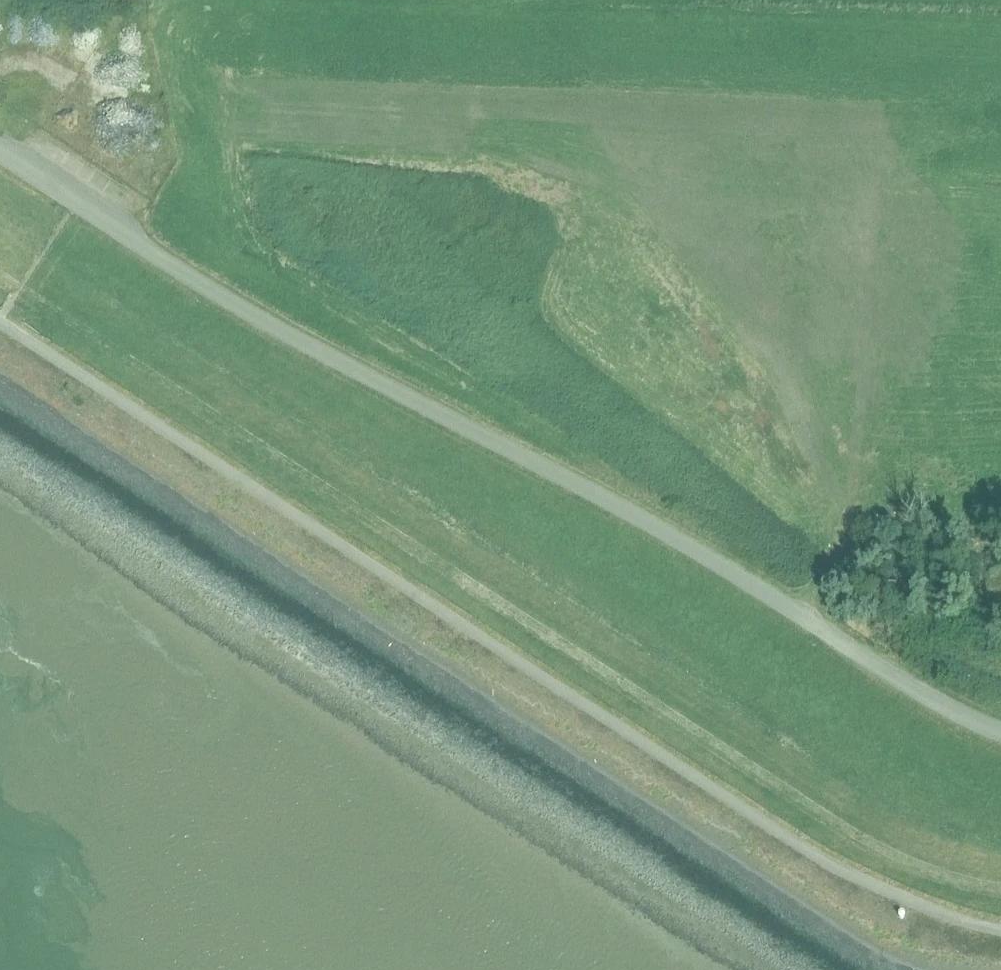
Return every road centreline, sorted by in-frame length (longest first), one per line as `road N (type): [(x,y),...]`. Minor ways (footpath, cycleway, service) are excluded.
road 1 (unclassified): [(1000,725),(928,692),(656,527),(319,351),(0,149)]

